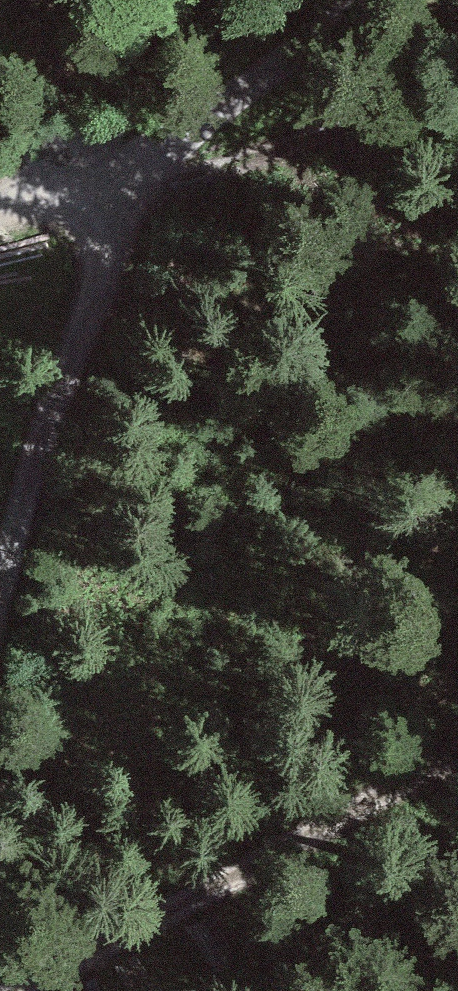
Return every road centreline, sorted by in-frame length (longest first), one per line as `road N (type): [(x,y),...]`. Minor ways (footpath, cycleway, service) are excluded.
road 1 (track): [(17,990),(65,976),(194,912),(457,754)]
road 2 (track): [(0,641),(108,290),(133,173)]
road 3 (track): [(377,0),(133,173),(0,215)]
road 4 (track): [(457,79),(133,173)]

